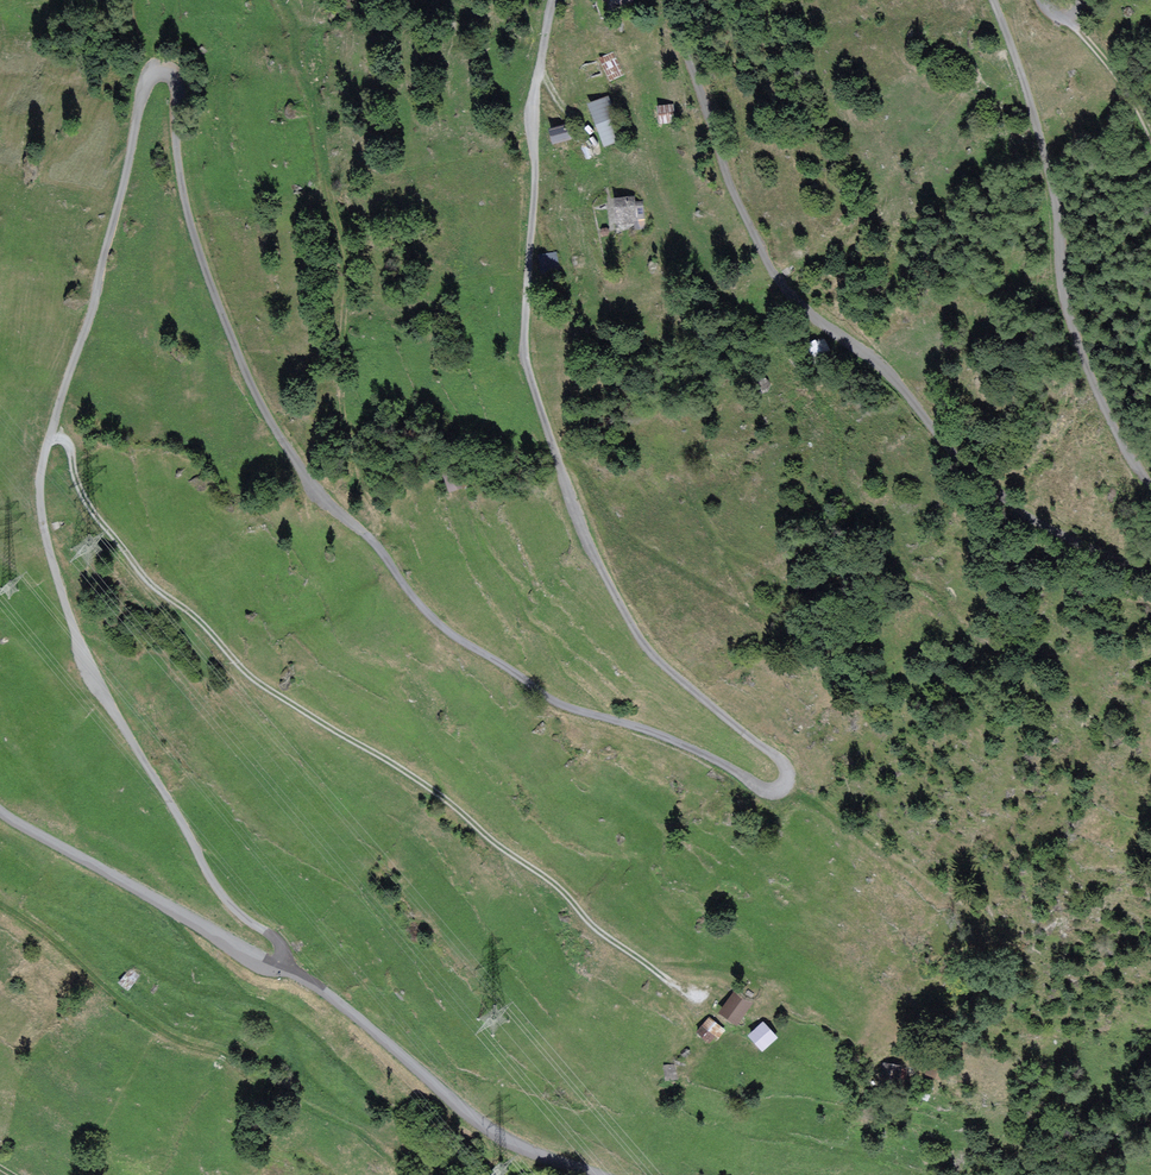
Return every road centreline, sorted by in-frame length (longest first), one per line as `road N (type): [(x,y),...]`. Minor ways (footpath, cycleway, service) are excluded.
road 1 (unclassified): [(282,971),(286,951),(223,903),(90,667),(42,513),(46,460),(92,330),(148,90),(159,76),(175,72),(185,84),(182,165),(194,229),(243,361),(321,497),(376,543),(417,603),(457,641),(556,708),(654,735),(760,791),(788,782),(782,760),(650,658),(585,540),(528,361),(535,118),(559,0)]
road 2 (track): [(51,446),(72,445),(86,500),(146,580),(268,691),(431,790),(489,842),(552,882),(599,935),(692,999)]
road 3 (unclassified): [(678,0),(700,49),(724,166),(761,247),(806,314),(887,371),(1020,516),(1150,577)]
road 4 (unclassified): [(1150,503),(1121,459),(1063,306),(1045,146),(993,0)]
road 5 (track): [(0,906),(170,1039),(223,1056),(383,1150)]
road 6 (tertiary): [(595,1174),(493,1137),(331,996),(282,971)]
road 7 (track): [(376,543),(349,424),(348,253),(327,176)]
road 8 (tertiary): [(282,971),(0,810)]
road 9 (track): [(1071,24),(1114,70),(1150,128)]

